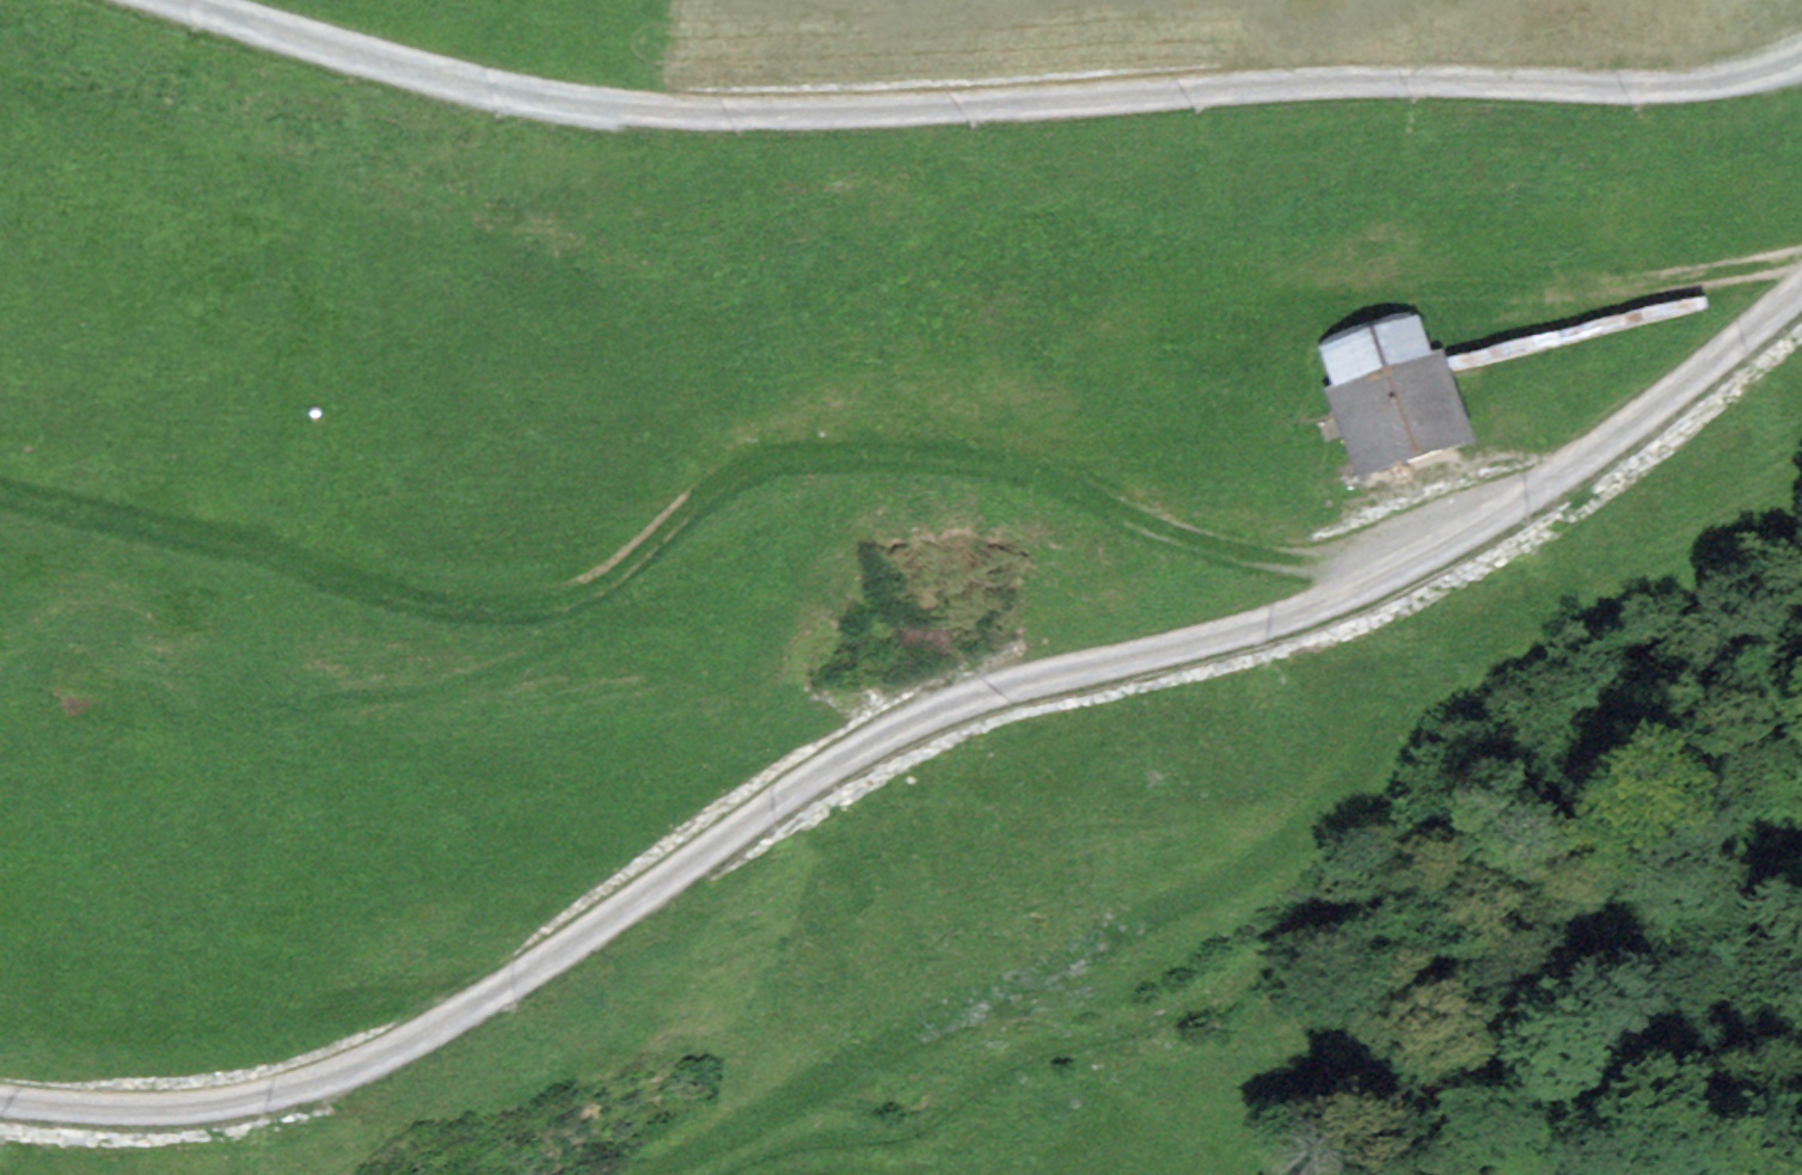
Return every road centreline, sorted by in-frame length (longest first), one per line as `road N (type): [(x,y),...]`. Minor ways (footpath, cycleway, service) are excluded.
road 1 (residential): [(0,1100),(103,1108),(212,1104),(359,1065),(511,983),(813,776),(885,736),(1000,688),(1265,624),(1441,550),(1570,467),(1801,290)]
road 2 (residential): [(1801,59),(1672,85),(1300,85),(710,114),(531,98),(180,0)]
road 3 (track): [(0,490),(267,548),(404,594),(494,607),(571,601),(632,562),(704,495),(786,459),(997,462),(1183,533),(1369,586)]
road 4 (track): [(654,1174),(1111,931),(1263,862),(1335,810),(1399,715),(1461,644),(1547,601)]

